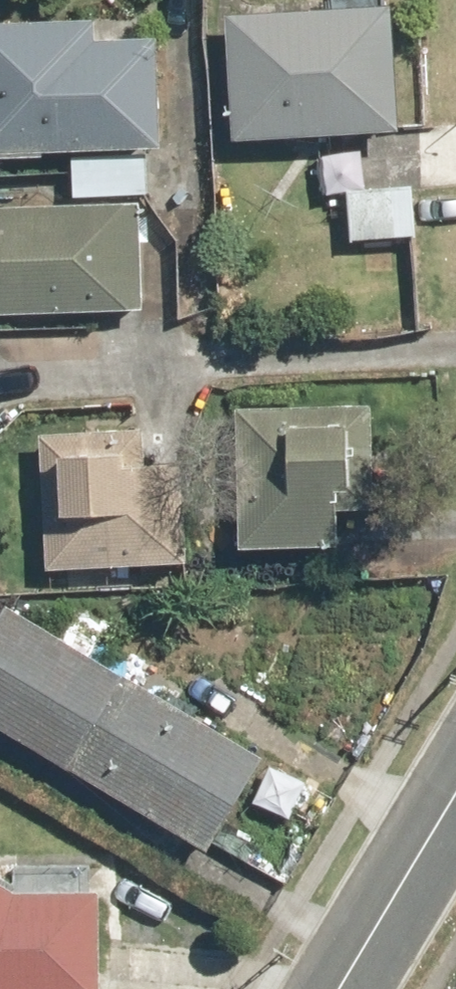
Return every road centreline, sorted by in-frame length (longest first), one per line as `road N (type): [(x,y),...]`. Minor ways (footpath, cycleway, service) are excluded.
road 1 (residential): [(340,988),(455,795)]

